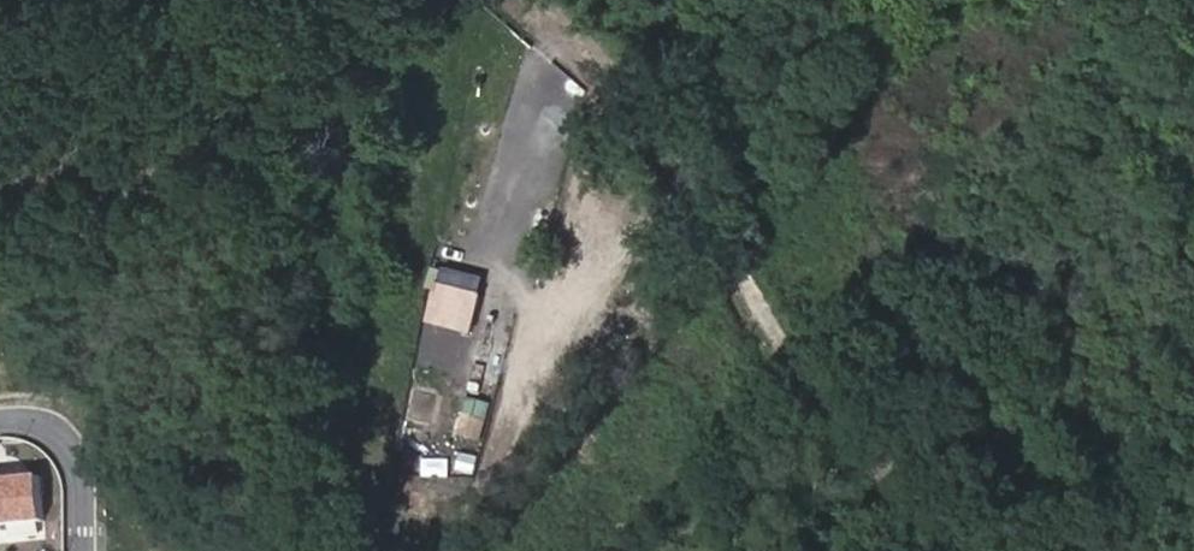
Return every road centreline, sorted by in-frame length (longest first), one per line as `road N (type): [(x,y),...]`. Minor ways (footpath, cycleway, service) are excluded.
road 1 (residential): [(953,550),(871,467),(723,263),(630,98)]
road 2 (residential): [(84,550),(84,482),(66,439),(20,417),(0,419)]
road 3 (track): [(630,98),(513,0)]

